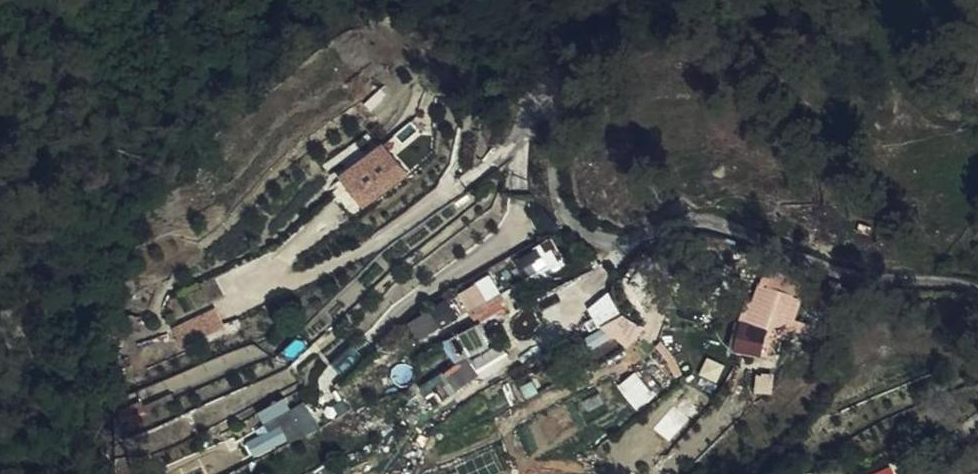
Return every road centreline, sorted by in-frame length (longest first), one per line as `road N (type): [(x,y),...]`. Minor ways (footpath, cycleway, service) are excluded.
road 1 (track): [(233,304),(374,244),(519,128),(551,76),(568,87),(558,221),(583,244),(711,217),(840,274),(954,282),(977,294)]

